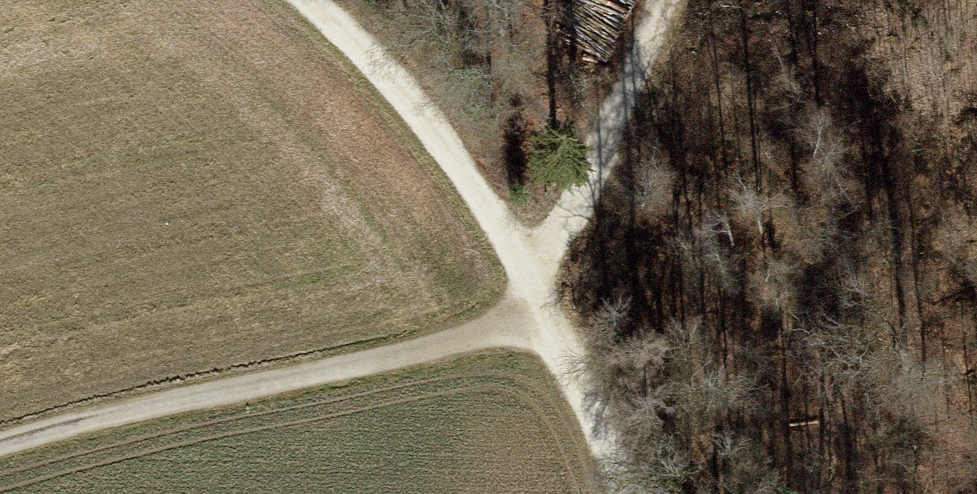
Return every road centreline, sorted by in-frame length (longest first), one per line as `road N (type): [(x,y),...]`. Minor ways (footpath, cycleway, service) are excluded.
road 1 (track): [(0,444),(455,345),(538,300),(667,0)]
road 2 (track): [(314,0),(508,236),(617,493)]

